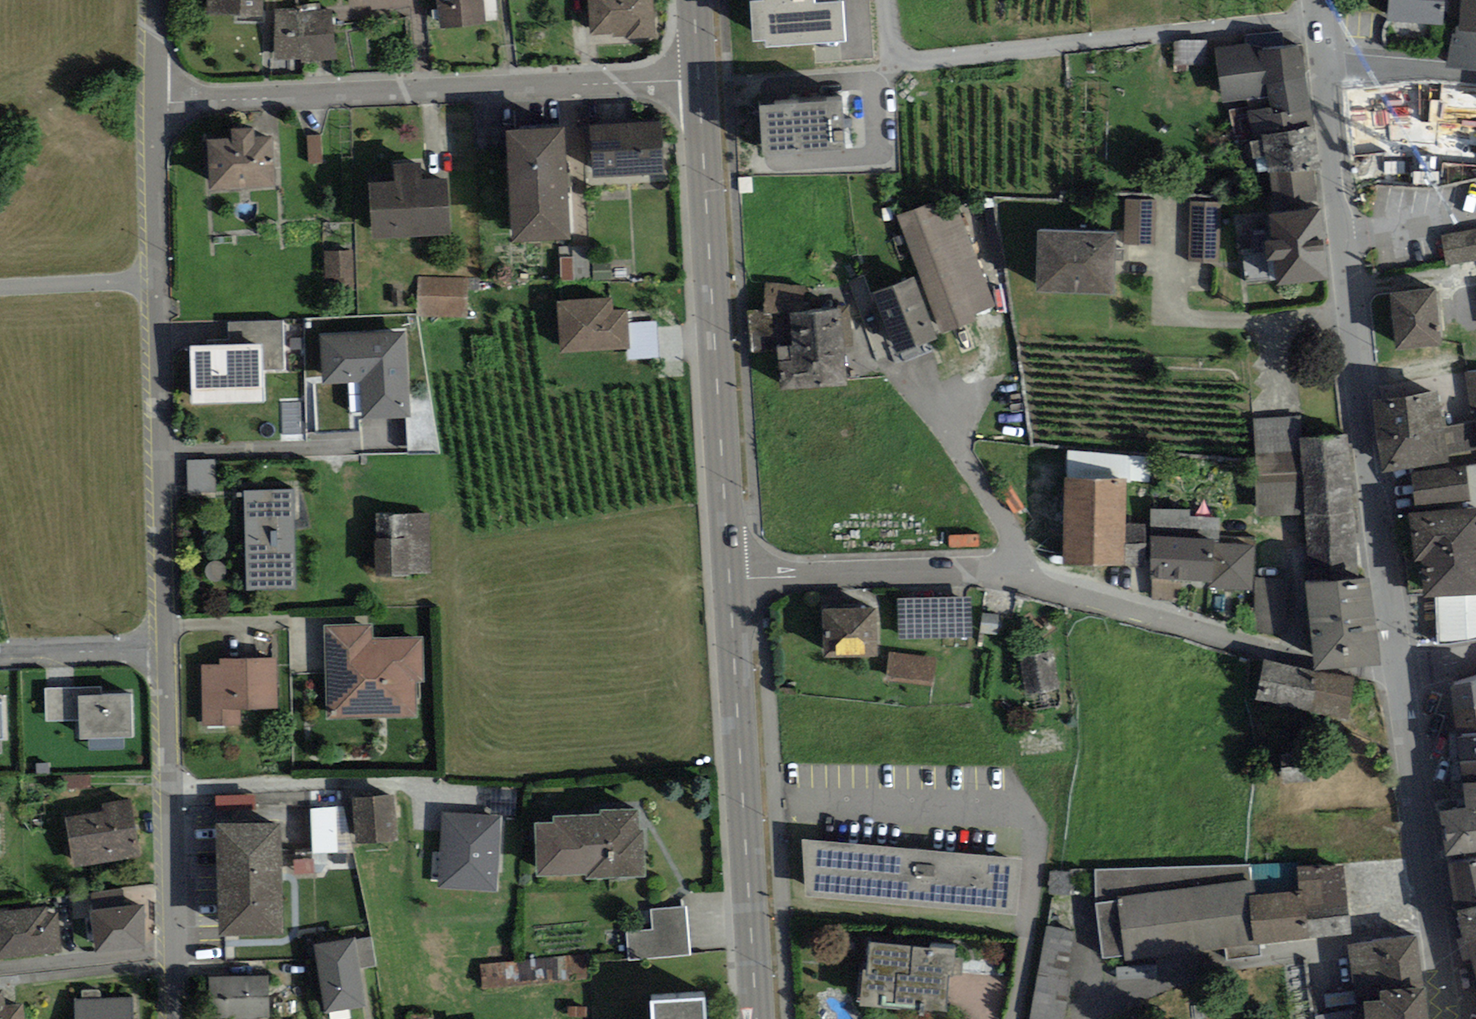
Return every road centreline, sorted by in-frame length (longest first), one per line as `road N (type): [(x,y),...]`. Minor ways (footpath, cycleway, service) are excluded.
road 1 (residential): [(728,580),(1002,573),(1314,671),(1400,672)]
road 2 (residential): [(1400,672),(1322,71)]
road 3 (residential): [(156,102),(696,82)]
road 4 (tertiary): [(728,580),(696,82)]
road 5 (residential): [(1317,19),(886,64),(881,0)]
road 6 (tertiary): [(757,1018),(728,580)]
road 7 (residential): [(165,650),(158,281)]
road 8 (residential): [(176,1018),(165,650)]
road 9 (residential): [(1445,1018),(1400,672)]
road 10 (residential): [(158,281),(156,102)]
road 11 (residential): [(0,658),(165,650)]
road 12 (residential): [(0,288),(158,281)]
road 13 (residential): [(1475,76),(1322,71)]

